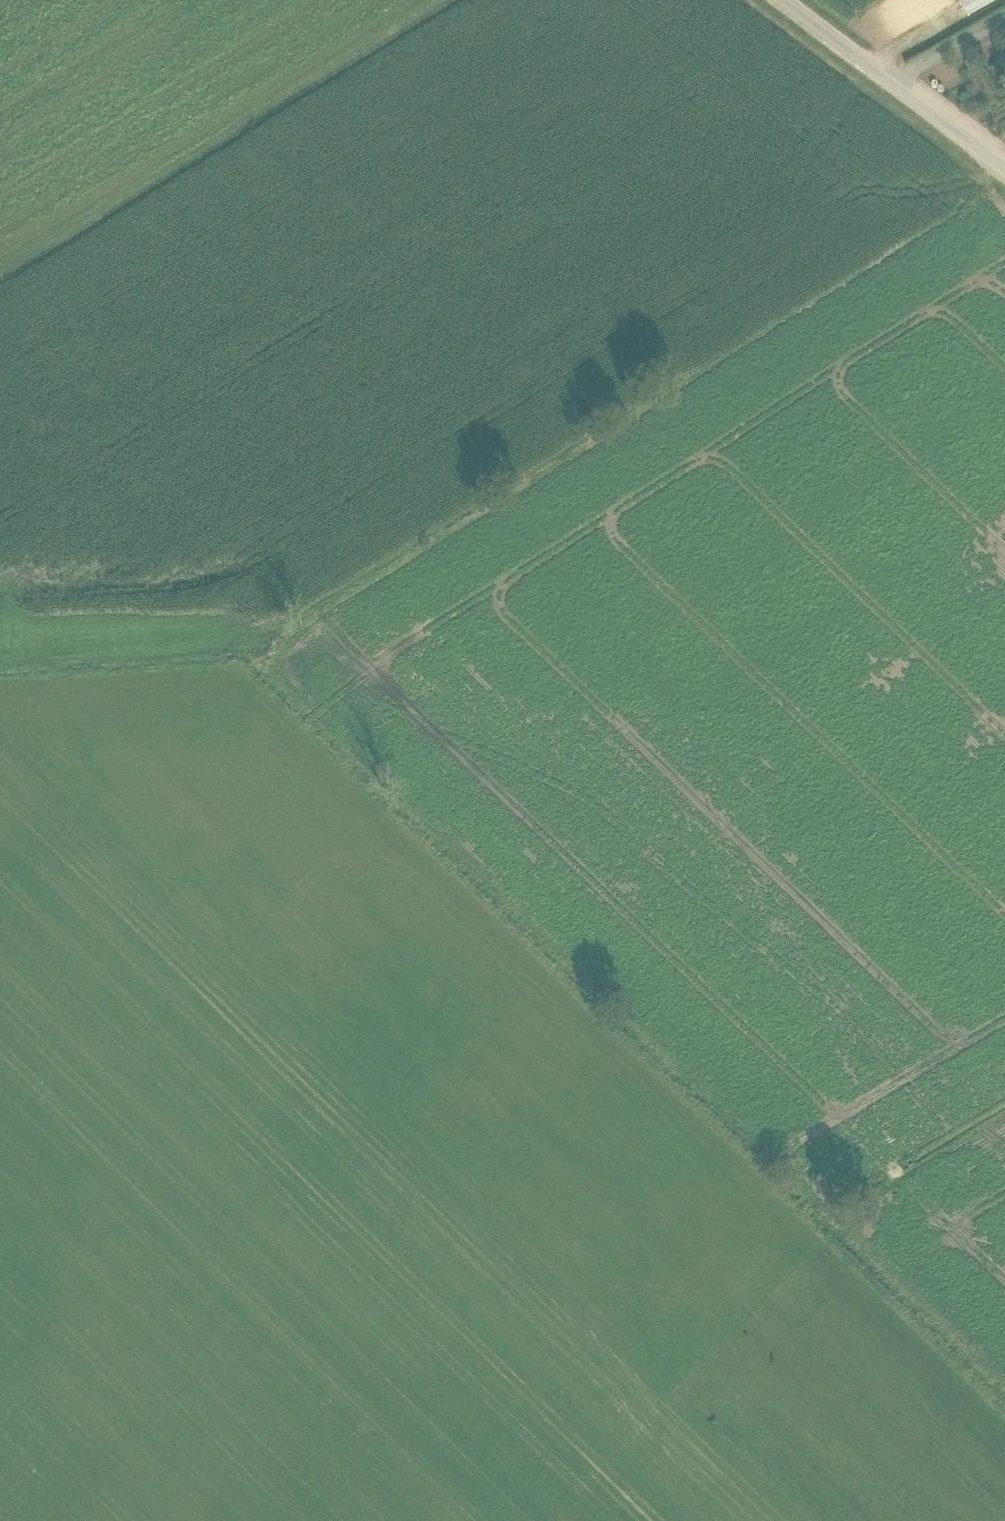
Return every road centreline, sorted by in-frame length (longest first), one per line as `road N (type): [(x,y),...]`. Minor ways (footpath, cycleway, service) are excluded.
road 1 (unclassified): [(790,0),(1004,162)]

